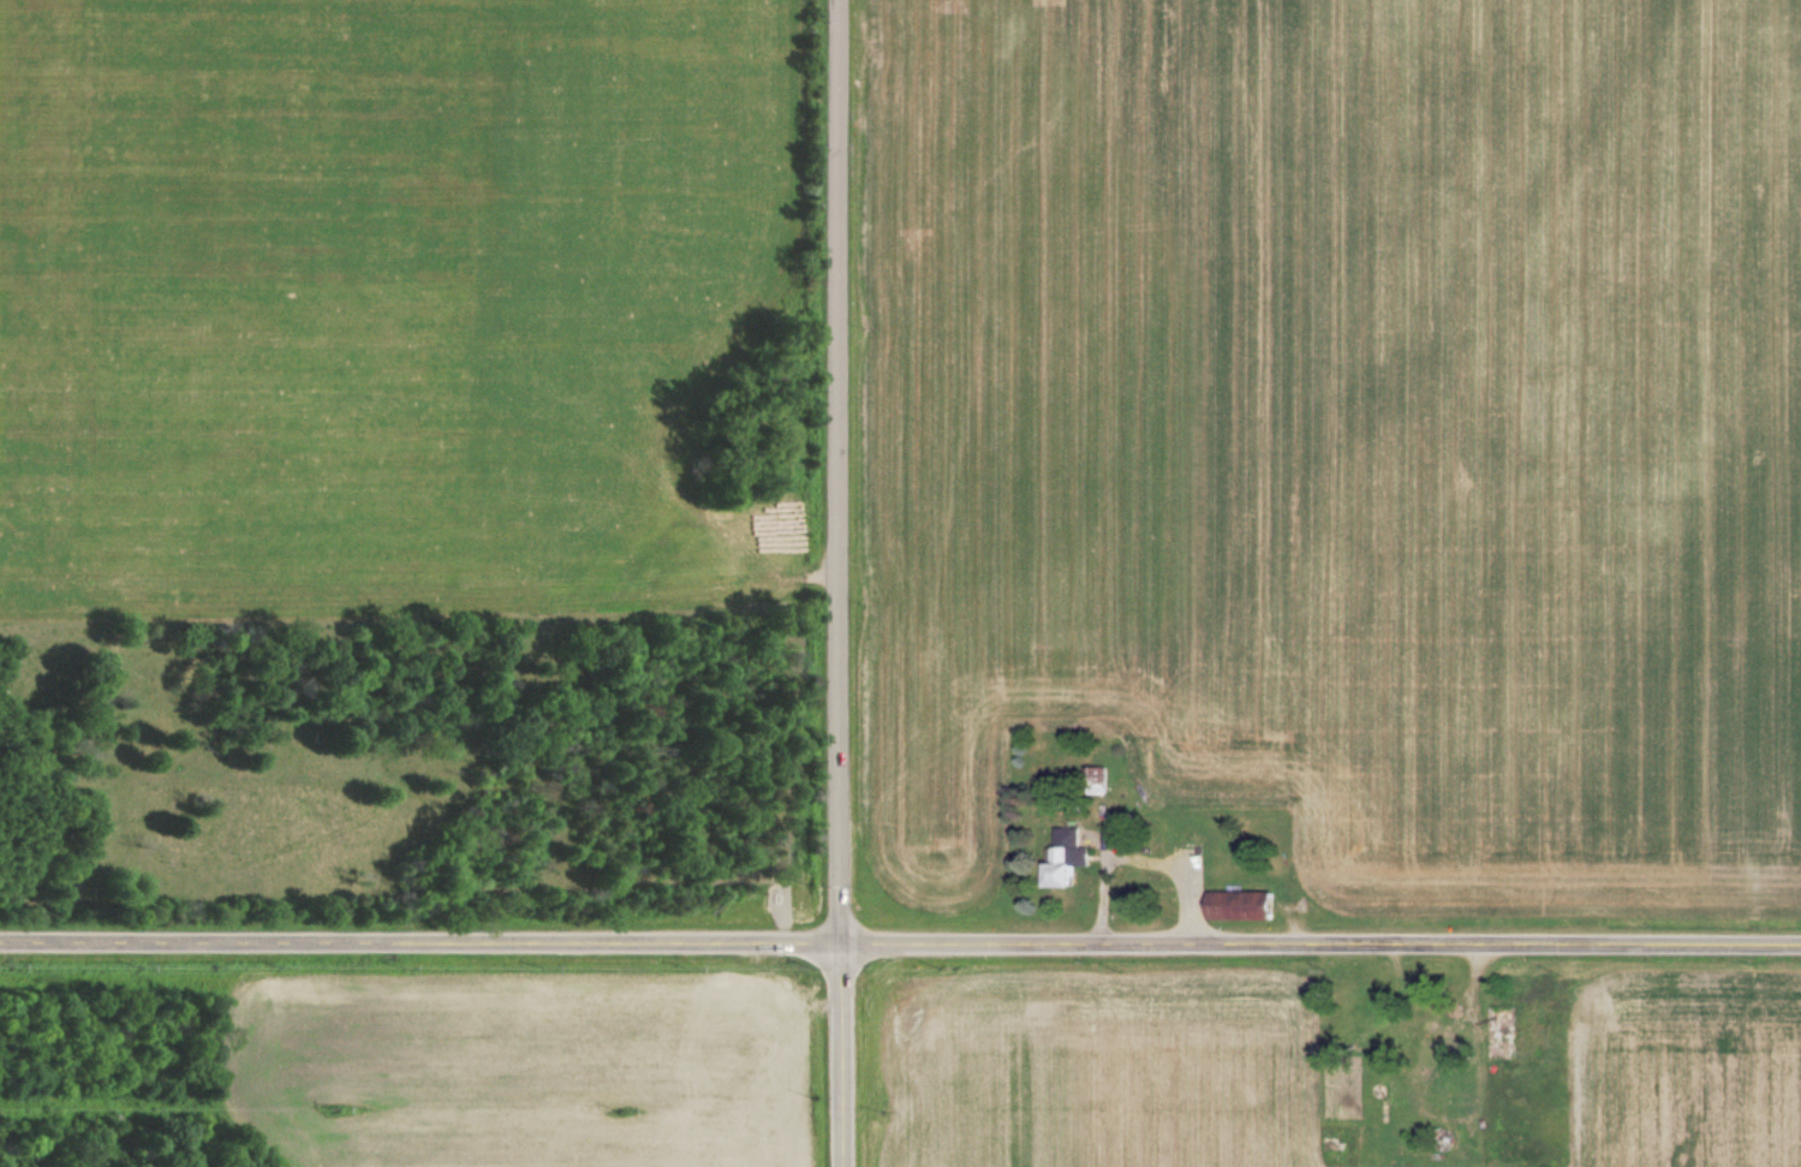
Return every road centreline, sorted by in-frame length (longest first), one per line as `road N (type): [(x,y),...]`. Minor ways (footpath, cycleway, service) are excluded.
road 1 (tertiary): [(1800,946),(0,943)]
road 2 (residential): [(837,1166),(834,0)]

